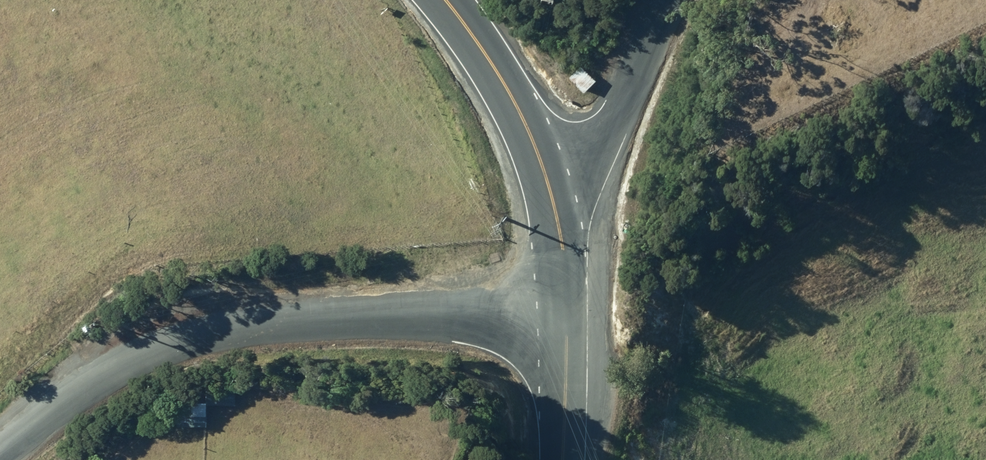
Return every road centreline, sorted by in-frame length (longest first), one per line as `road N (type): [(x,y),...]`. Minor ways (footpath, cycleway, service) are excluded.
road 1 (unclassified): [(0,454),(111,374),(193,336),(304,323),(568,324)]
road 2 (unclassified): [(549,185),(621,111),(672,0)]
road 3 (tertiary): [(549,185),(502,80),(445,0)]
road 4 (tertiary): [(568,324),(549,185)]
road 5 (tertiary): [(563,459),(568,324)]

